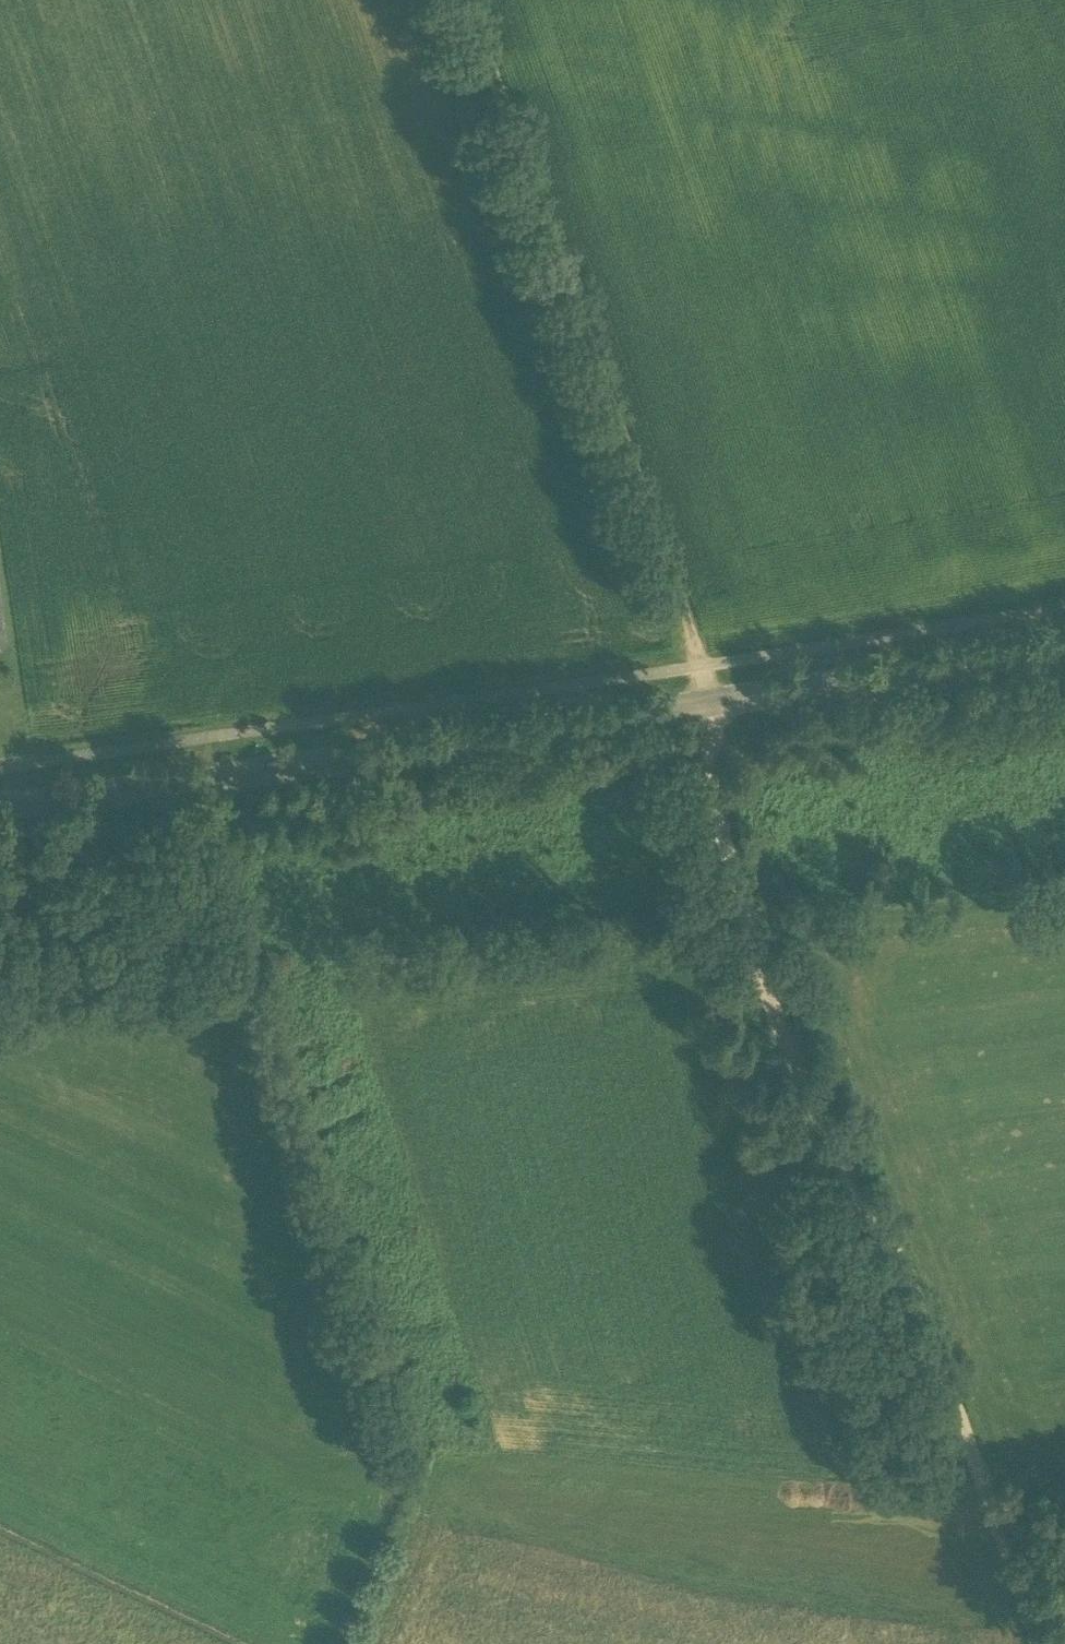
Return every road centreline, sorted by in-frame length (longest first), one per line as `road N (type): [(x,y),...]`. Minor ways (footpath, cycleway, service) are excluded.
road 1 (secondary): [(1064,645),(0,806)]
road 2 (track): [(1023,1643),(1016,1597),(892,1258),(789,1067),(709,842),(703,704)]
road 3 (track): [(707,669),(690,591),(473,0)]

